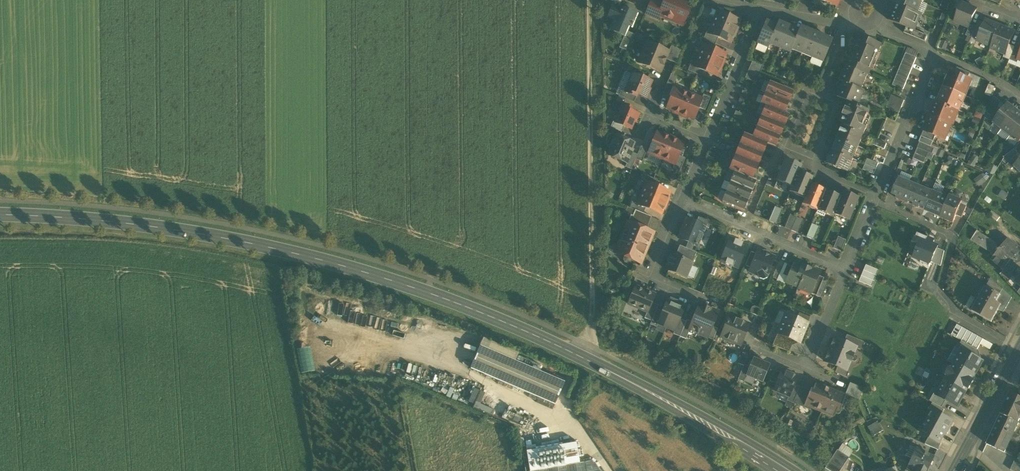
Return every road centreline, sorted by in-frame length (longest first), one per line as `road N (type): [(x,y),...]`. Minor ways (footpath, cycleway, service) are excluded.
road 1 (tertiary): [(0,221),(115,222),(362,271),(588,359),(783,470)]
road 2 (track): [(589,0),(588,359)]
road 3 (residential): [(877,199),(937,55),(851,19)]
road 4 (residential): [(684,201),(651,278),(719,304)]
road 5 (residential): [(813,161),(836,103),(808,92),(785,151)]
road 6 (residential): [(759,10),(707,141)]

